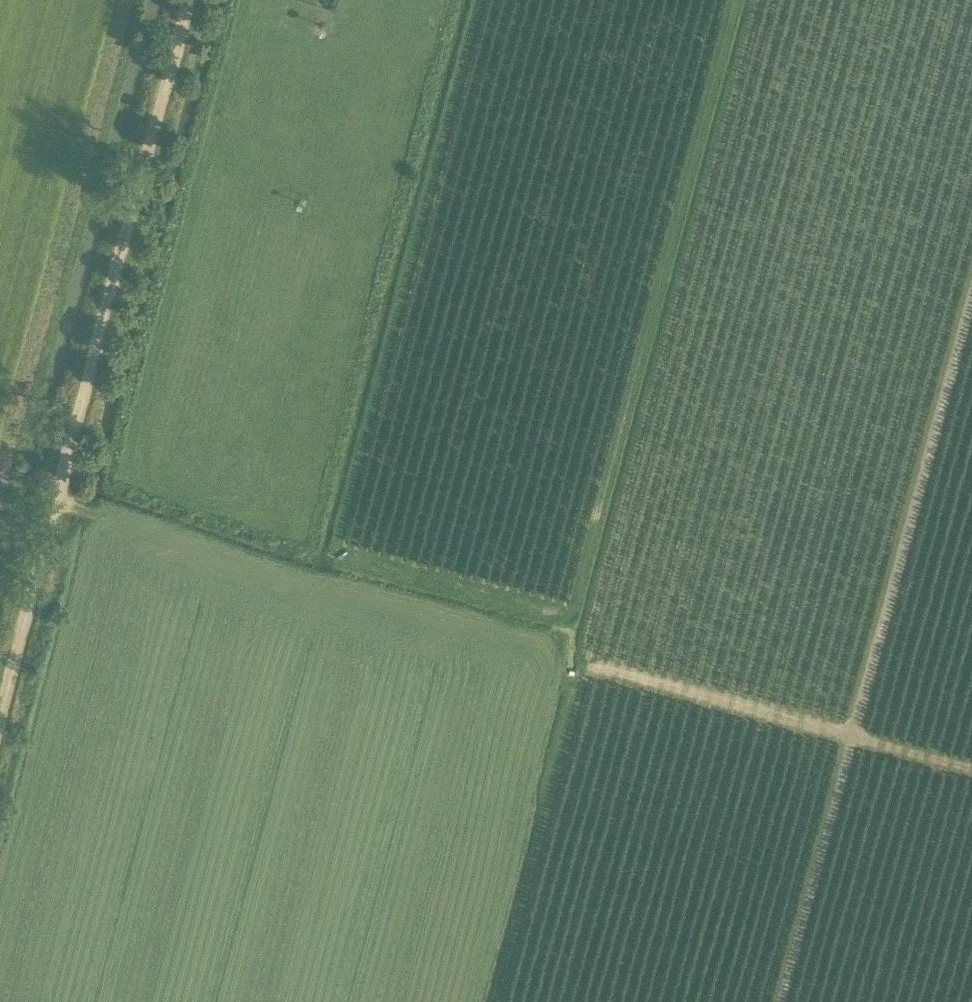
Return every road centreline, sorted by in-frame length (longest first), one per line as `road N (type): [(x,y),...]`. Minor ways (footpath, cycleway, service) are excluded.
road 1 (unclassified): [(197,0),(0,736)]

